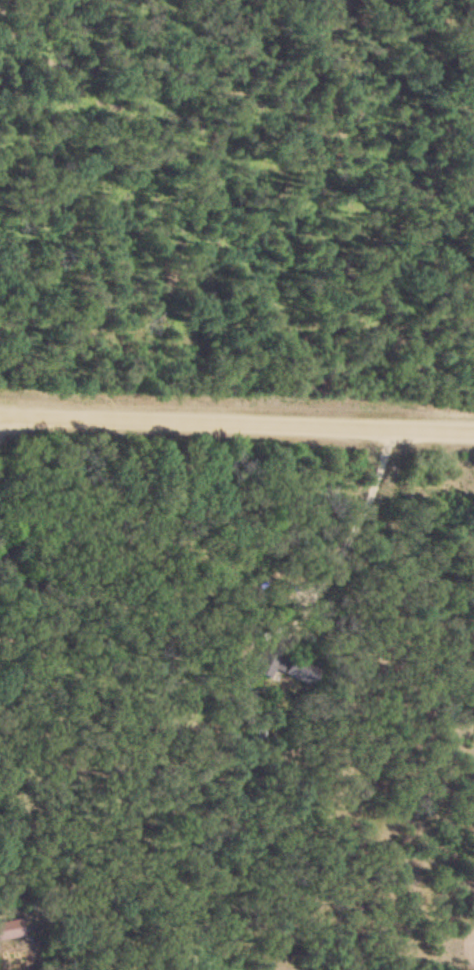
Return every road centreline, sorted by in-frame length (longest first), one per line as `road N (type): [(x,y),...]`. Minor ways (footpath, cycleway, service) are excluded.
road 1 (residential): [(0,409),(473,425)]

